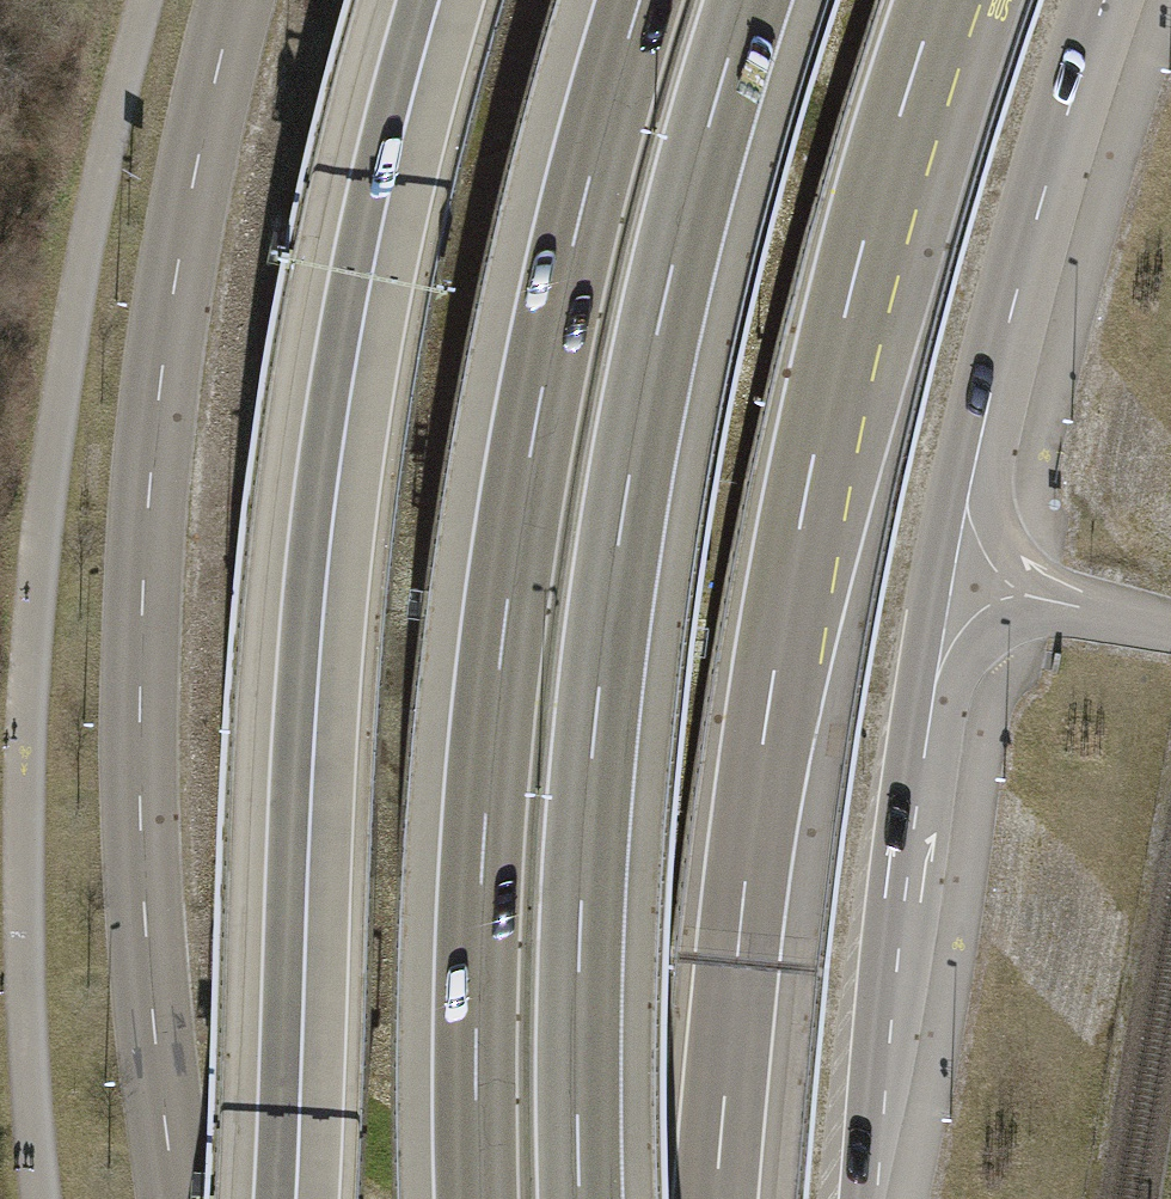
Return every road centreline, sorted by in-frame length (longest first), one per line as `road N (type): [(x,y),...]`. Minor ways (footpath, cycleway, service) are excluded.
road 1 (primary): [(864,1198),(953,577),(1005,323),(1104,0)]
road 2 (motorway): [(718,1198),(754,833),(816,456),(938,0)]
road 3 (motorway): [(581,1198),(580,938),(621,540),(674,267),(748,0)]
road 4 (motorway): [(636,0),(514,504),(476,887),(479,1198)]
road 5 (motorway): [(419,0),(340,331),(304,589),(278,1198)]
road 6 (primary): [(233,0),(162,349),(141,594),(144,926),(175,1198)]

